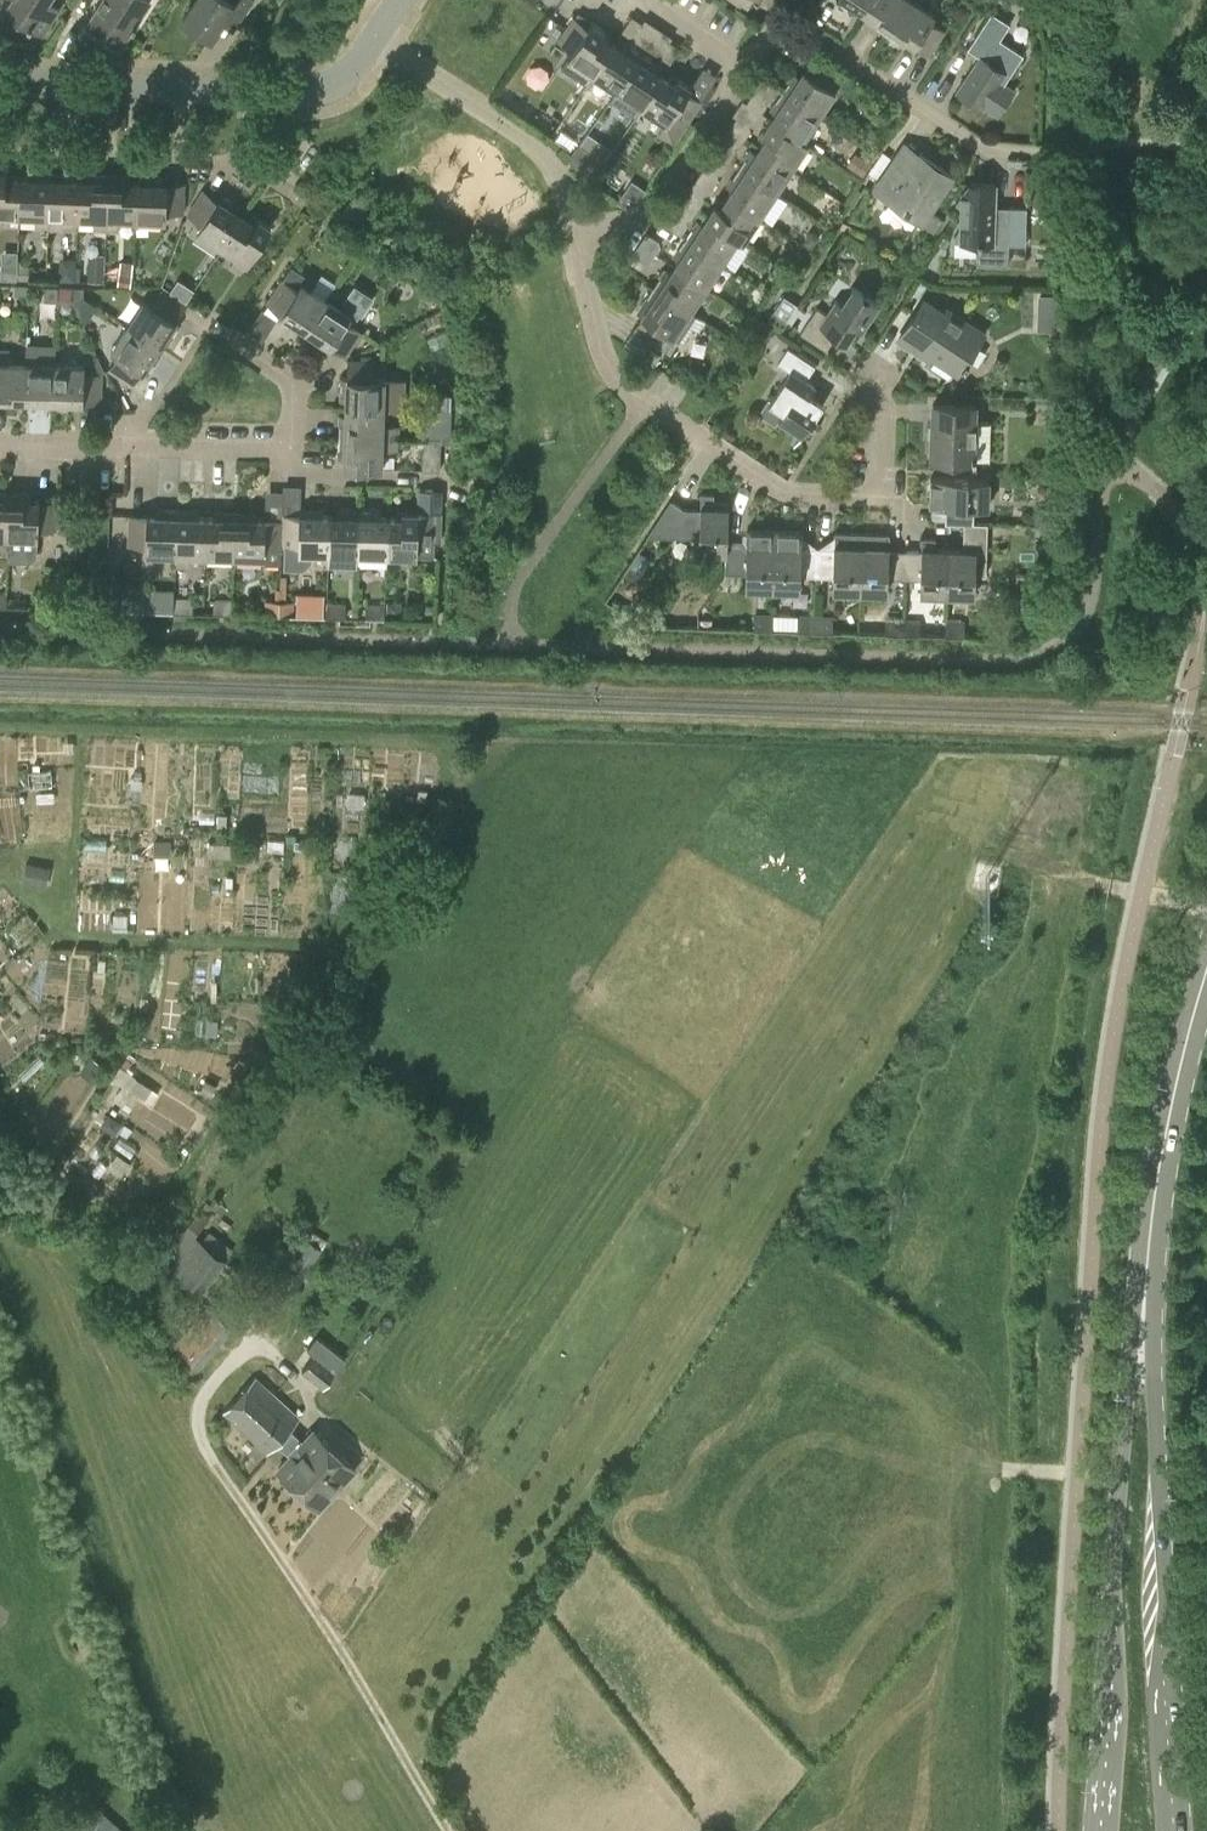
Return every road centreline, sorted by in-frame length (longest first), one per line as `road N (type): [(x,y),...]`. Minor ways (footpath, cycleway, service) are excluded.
road 1 (track): [(0,732),(450,748),(457,754),(453,780),(325,960),(278,945)]
road 2 (track): [(443,1830),(207,1444),(202,1403),(234,1359)]
road 3 (primary): [(1144,1294),(1122,1446),(1099,1830)]
road 4 (primary): [(1173,1830),(1144,1294)]
road 5 (residential): [(876,498),(786,495),(616,381),(602,358),(575,233)]
road 6 (residential): [(0,82),(321,91),(353,71),(378,39)]
road 7 (residential): [(1040,153),(981,149),(794,29),(769,31),(748,64)]
road 8 (primary): [(1144,1294),(1158,1167),(1206,970)]
road 9 (residential): [(575,233),(567,185),(552,161),(378,39)]
road 10 (residential): [(289,453),(0,448)]
road 11 (residential): [(575,233),(638,223),(748,64)]
road 12 (track): [(278,945),(68,943)]
road 13 (track): [(81,734),(68,943)]
road 14 (residential): [(444,478),(288,475),(289,453)]
road 15 (residential): [(289,453),(292,380),(235,340)]
road 16 (residential): [(879,374),(876,498)]

